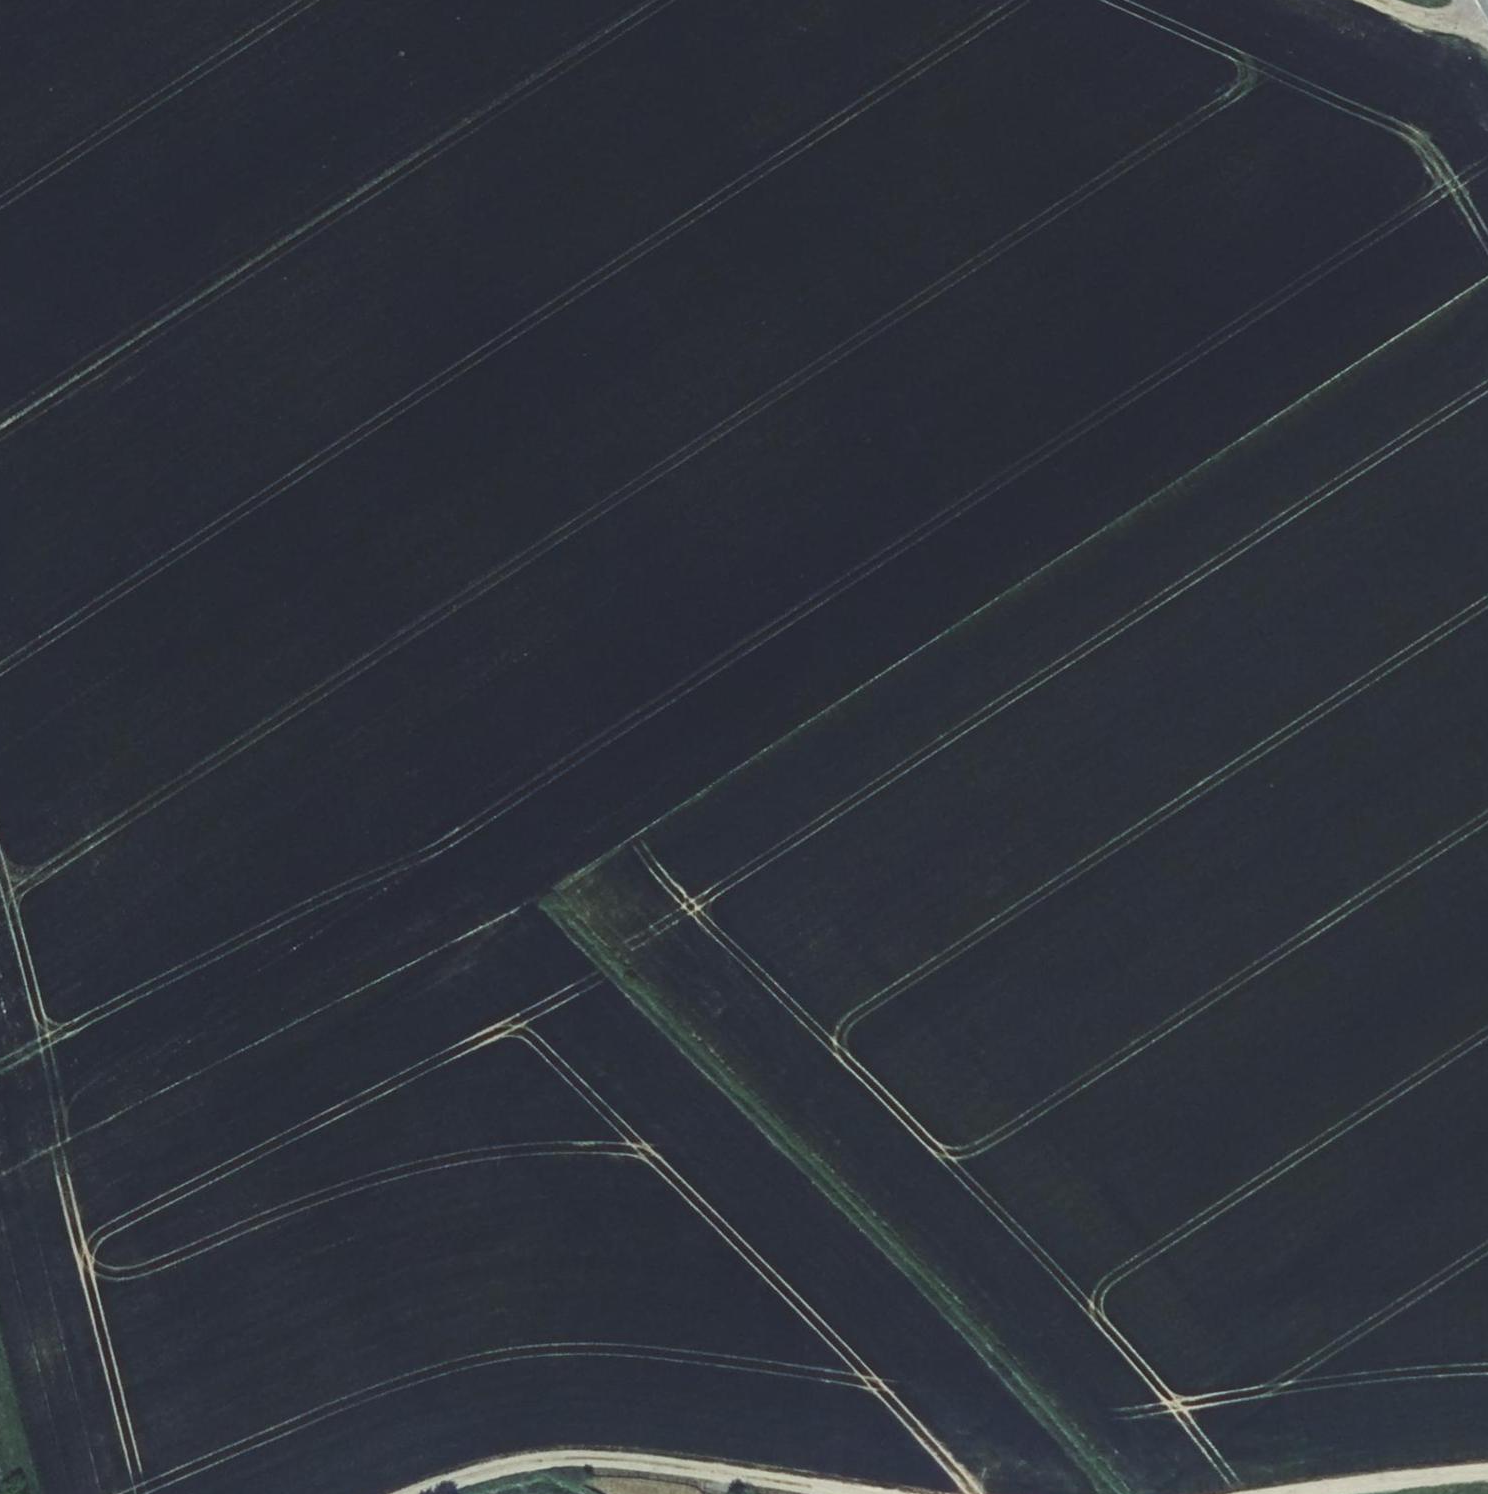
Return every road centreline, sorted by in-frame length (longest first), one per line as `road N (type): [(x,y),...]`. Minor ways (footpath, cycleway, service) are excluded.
road 1 (track): [(458,1493),(533,1463),(817,1493)]
road 2 (track): [(1314,1493),(1487,1472)]
road 3 (track): [(1487,13),(1437,20),(1372,0)]

